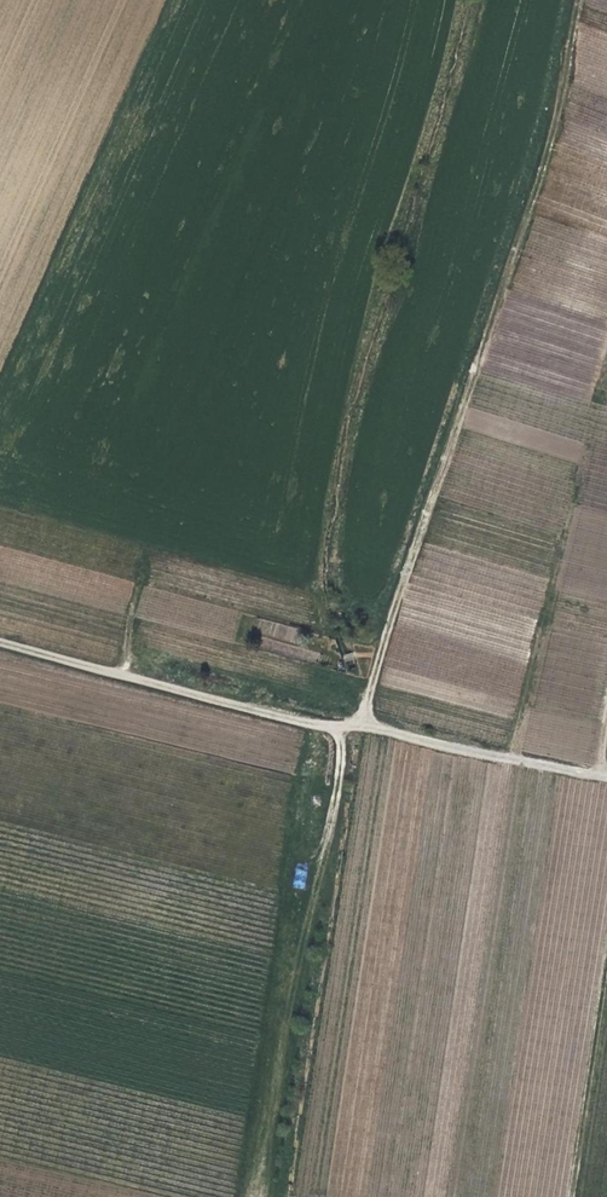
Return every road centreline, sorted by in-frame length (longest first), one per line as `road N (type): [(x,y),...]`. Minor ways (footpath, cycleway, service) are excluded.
road 1 (track): [(360,728),(557,120),(581,0)]
road 2 (track): [(0,643),(324,730),(372,727),(606,781)]

